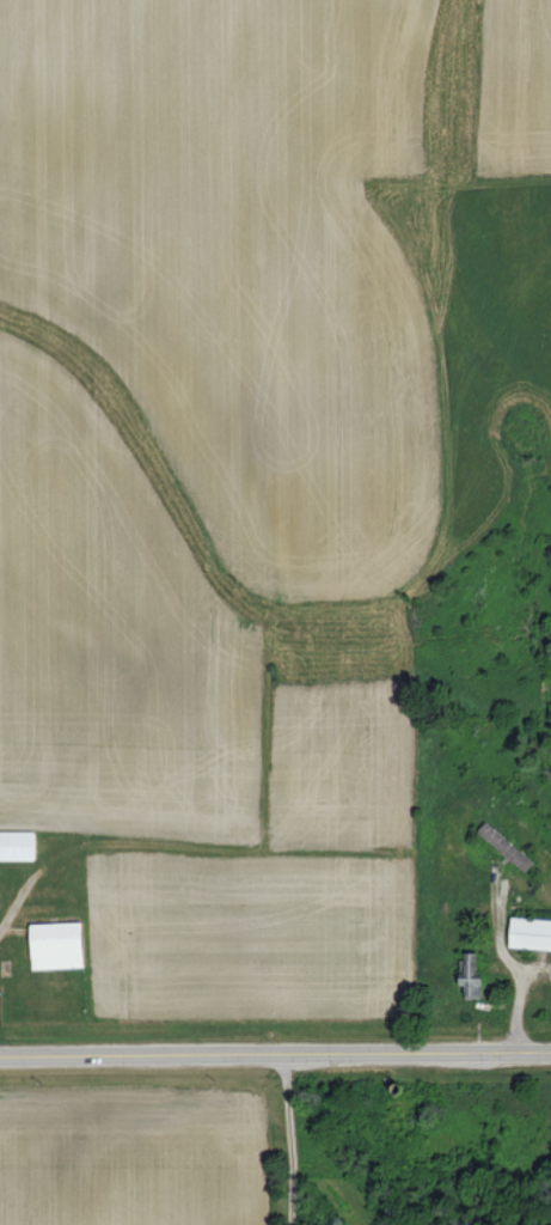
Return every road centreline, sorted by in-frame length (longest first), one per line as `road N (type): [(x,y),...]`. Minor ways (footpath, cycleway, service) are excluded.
road 1 (secondary): [(550,1059),(0,1062)]

